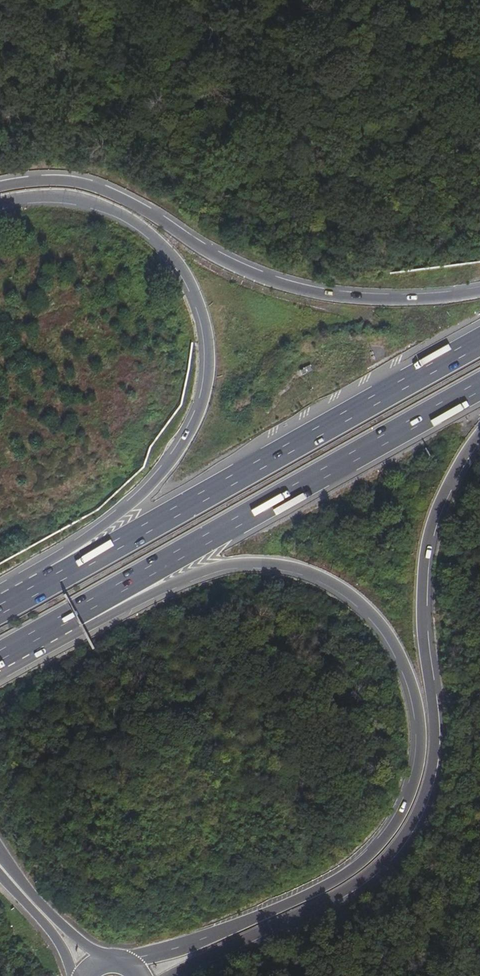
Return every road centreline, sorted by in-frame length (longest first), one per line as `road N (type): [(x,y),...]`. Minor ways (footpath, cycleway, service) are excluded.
road 1 (trunk): [(73,617),(110,613),(218,568),(258,563),(307,572),(348,594),(389,634),(421,730),(418,778),(405,814),(362,865),(243,927),(117,964)]
road 2 (trunk): [(177,975),(358,884),(417,821),(435,741),(423,625),(429,538),(479,438)]
road 3 (trunk): [(0,203),(56,197),(105,206),(140,225),(185,273),(208,350),(205,385),(181,448),(124,509),(60,555),(48,579)]
road 4 (trunk): [(479,291),(366,299),(279,285),(88,184),(0,186)]
road 5 (trunk): [(479,342),(48,579)]
road 6 (trunk): [(73,617),(479,386)]
road 7 (primary): [(108,964),(48,914),(0,856)]
road 8 (primary): [(0,876),(61,948),(71,975)]

